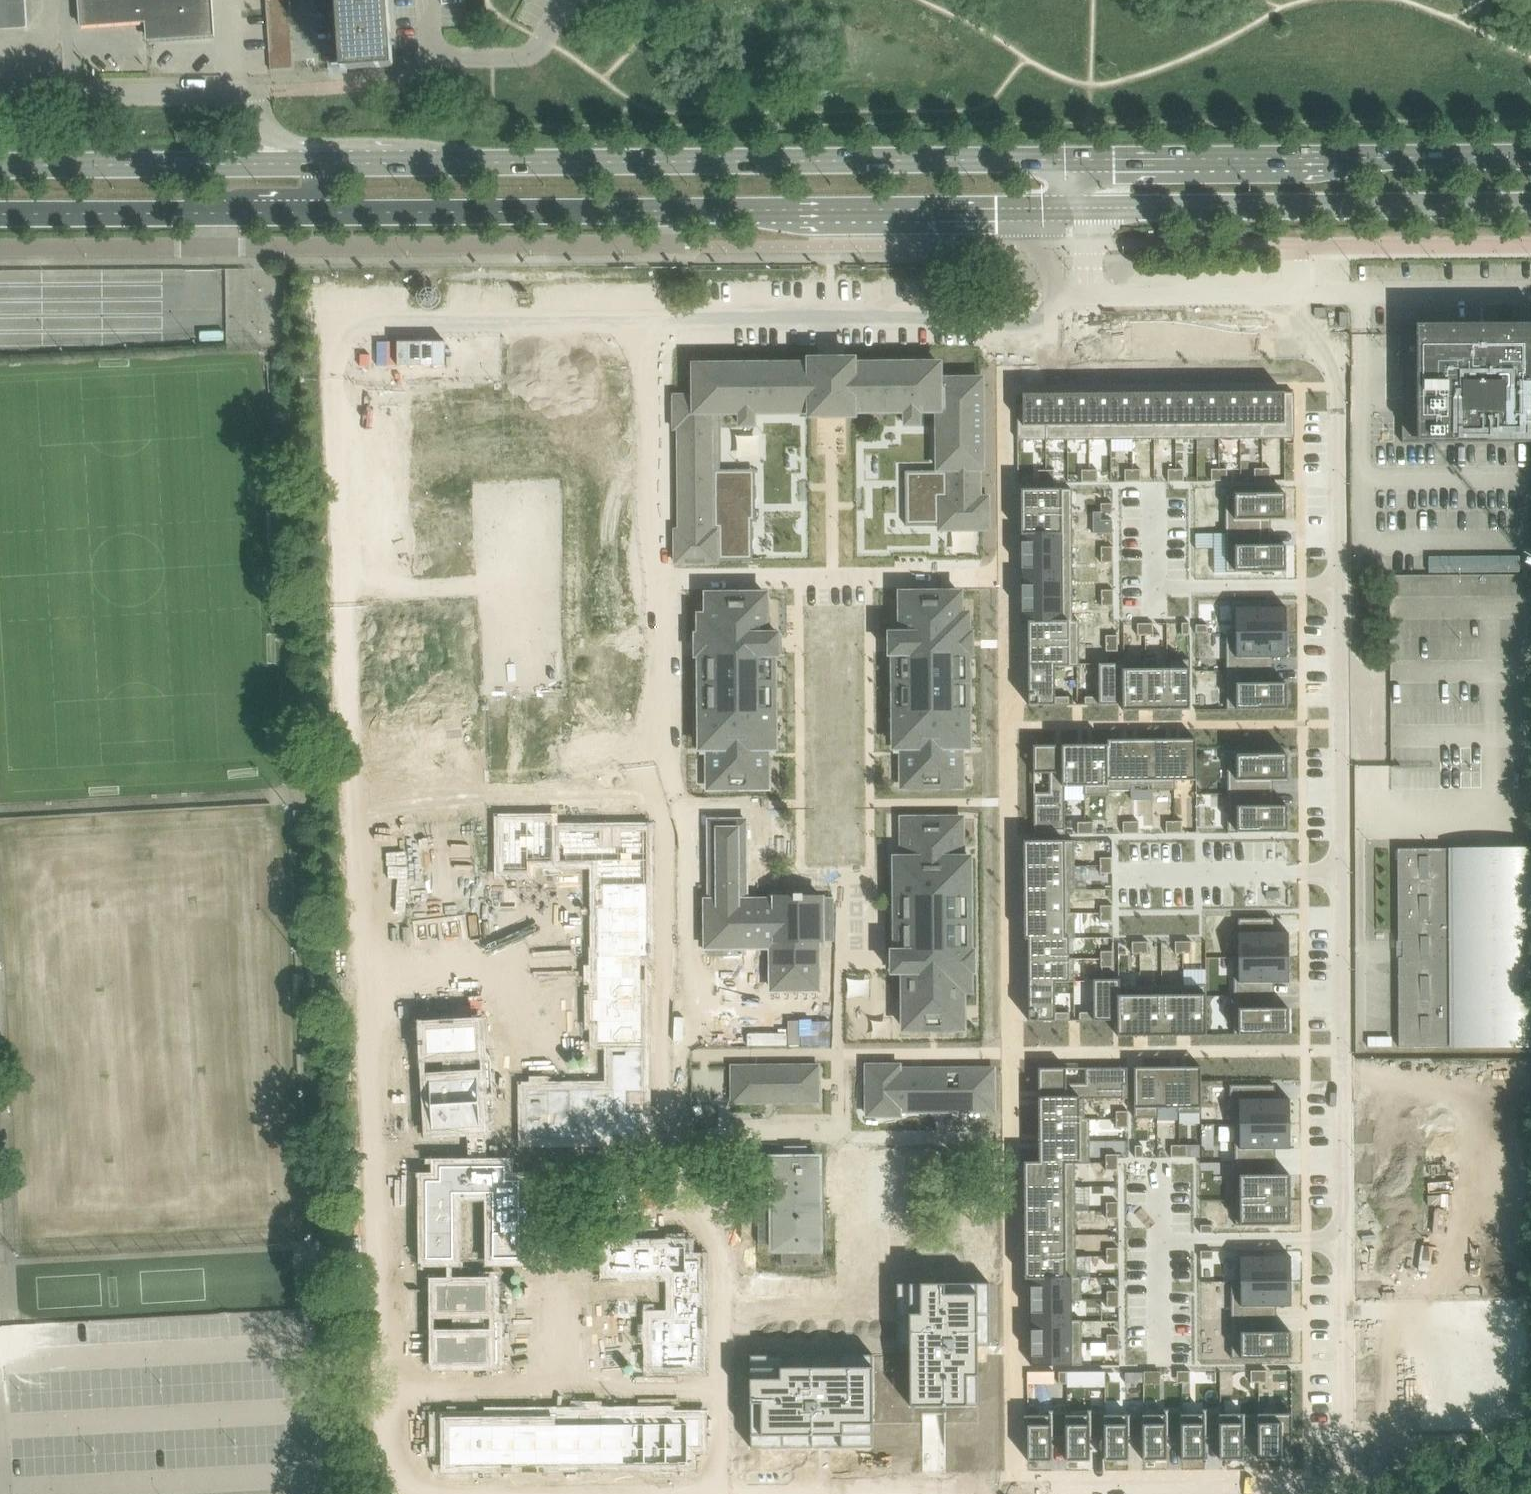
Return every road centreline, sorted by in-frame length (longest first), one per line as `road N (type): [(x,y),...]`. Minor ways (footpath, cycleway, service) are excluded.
road 1 (residential): [(1296,346),(1339,346),(1341,1438),(1333,1480),(1316,1489),(717,1493)]
road 2 (residential): [(1054,318),(406,322),(364,330),(341,344),(332,398),(358,802)]
road 3 (secondary): [(1070,159),(324,164)]
road 4 (residential): [(417,1492),(392,1484),(381,1467),(358,802)]
road 5 (unclassified): [(219,247),(669,246),(670,209)]
road 6 (residential): [(717,1493),(716,1209),(670,1194),(616,1194),(586,1178),(528,1179)]
road 7 (secondary): [(1530,158),(1070,159)]
road 8 (secondary): [(1084,208),(1530,204)]
road 9 (secondary): [(670,209),(1055,208)]
road 10 (secondary): [(323,212),(670,209)]
road 11 (unclassified): [(1296,346),(1296,245),(1530,244)]
road 12 (secondary): [(324,164),(0,167)]
road 13 (residential): [(717,1493),(417,1492)]
road 14 (residential): [(237,92),(0,93)]
road 15 (secondary): [(0,214),(220,212)]
road 16 (unclassified): [(0,249),(219,247)]
road 17 (residential): [(1126,348),(1296,346)]
road 18 (residential): [(1126,348),(1095,340),(1084,324),(1084,208)]
road 19 (unclassified): [(426,61),(519,60),(558,0)]

